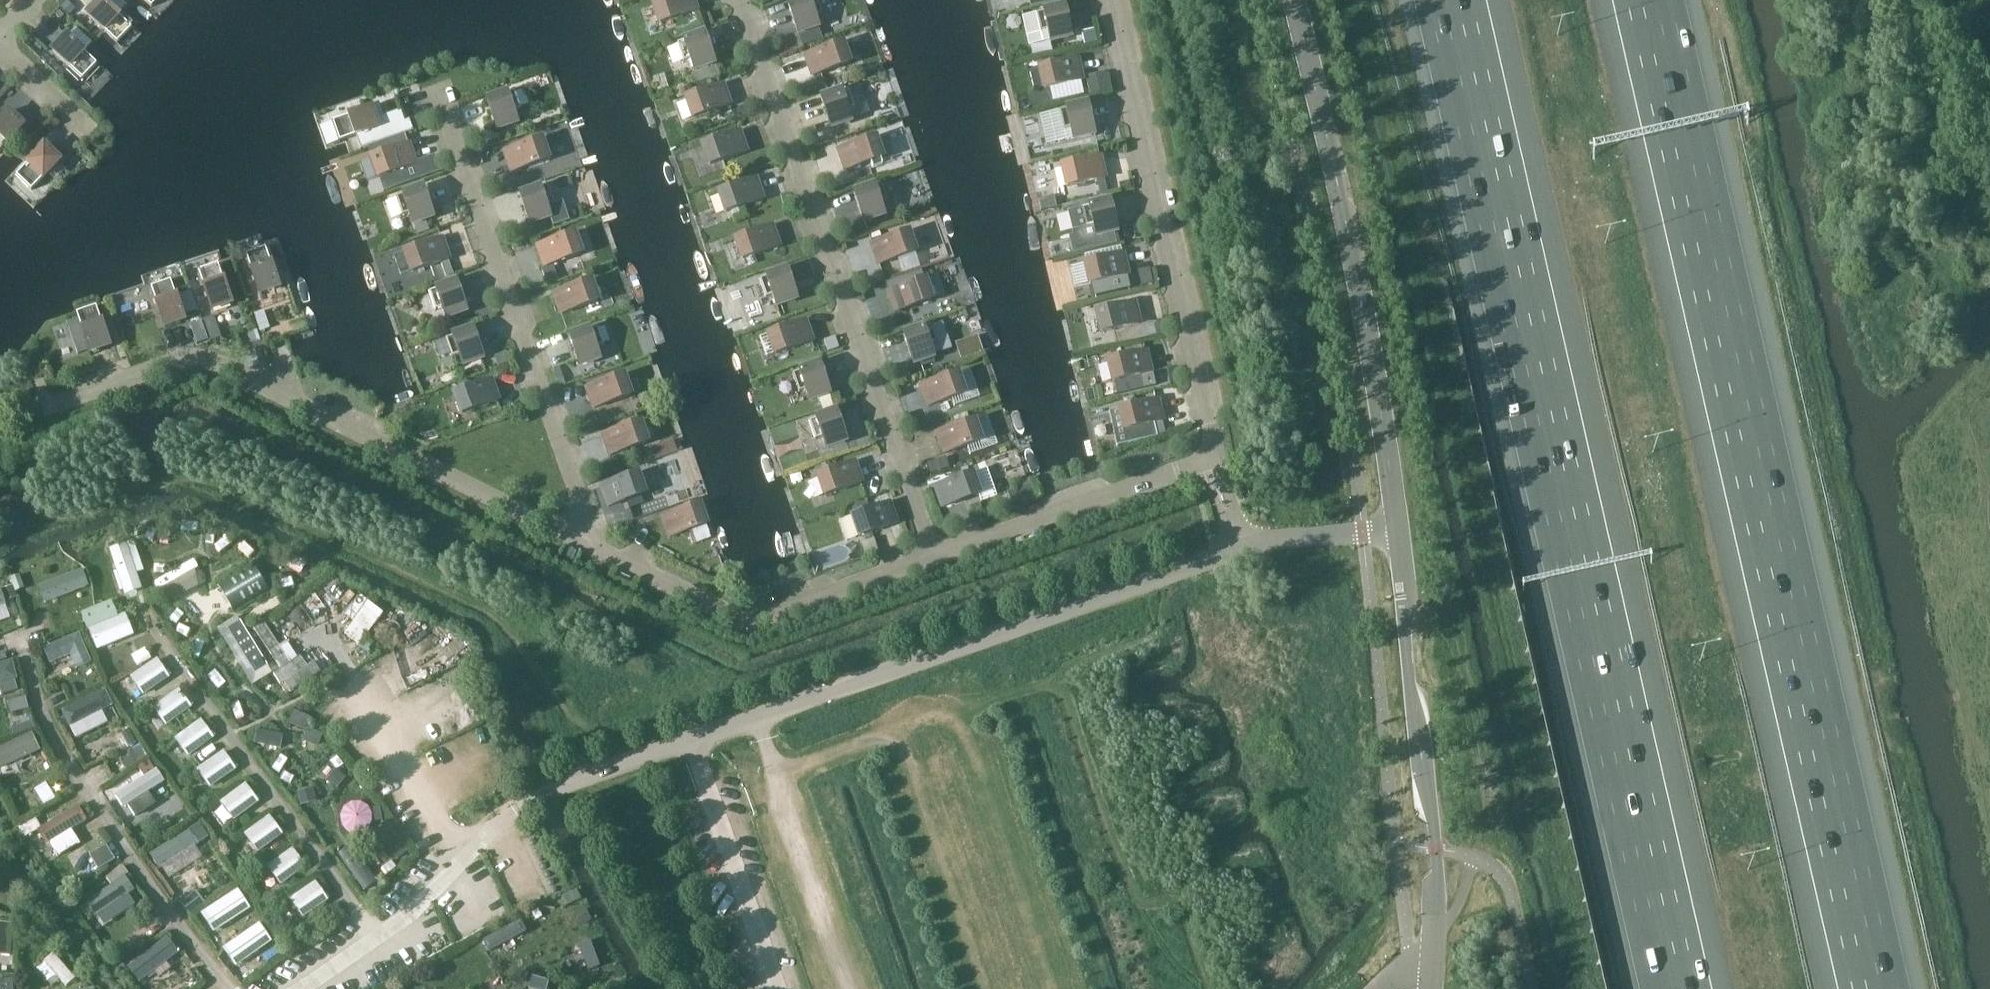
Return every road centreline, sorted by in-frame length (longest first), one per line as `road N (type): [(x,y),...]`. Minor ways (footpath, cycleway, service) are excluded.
road 1 (motorway): [(1876,988),(1648,0)]
road 2 (motorway): [(1451,0),(1678,988)]
road 3 (unclassified): [(539,796),(1238,550)]
road 4 (residential): [(598,549),(212,361),(192,357),(53,407),(40,386)]
road 5 (residential): [(934,556),(739,0)]
road 6 (tertiary): [(1400,531),(1358,279),(1294,0)]
road 7 (residential): [(598,549),(440,98)]
road 8 (residential): [(1217,458),(1112,0)]
road 9 (tertiary): [(1433,968),(1436,867),(1400,531)]
road 10 (residential): [(934,556),(757,621),(598,549)]
road 11 (residential): [(1203,462),(934,556)]
road 12 (unclassified): [(1238,550),(1273,539),(1400,531)]
road 13 (residential): [(85,126),(0,41)]

